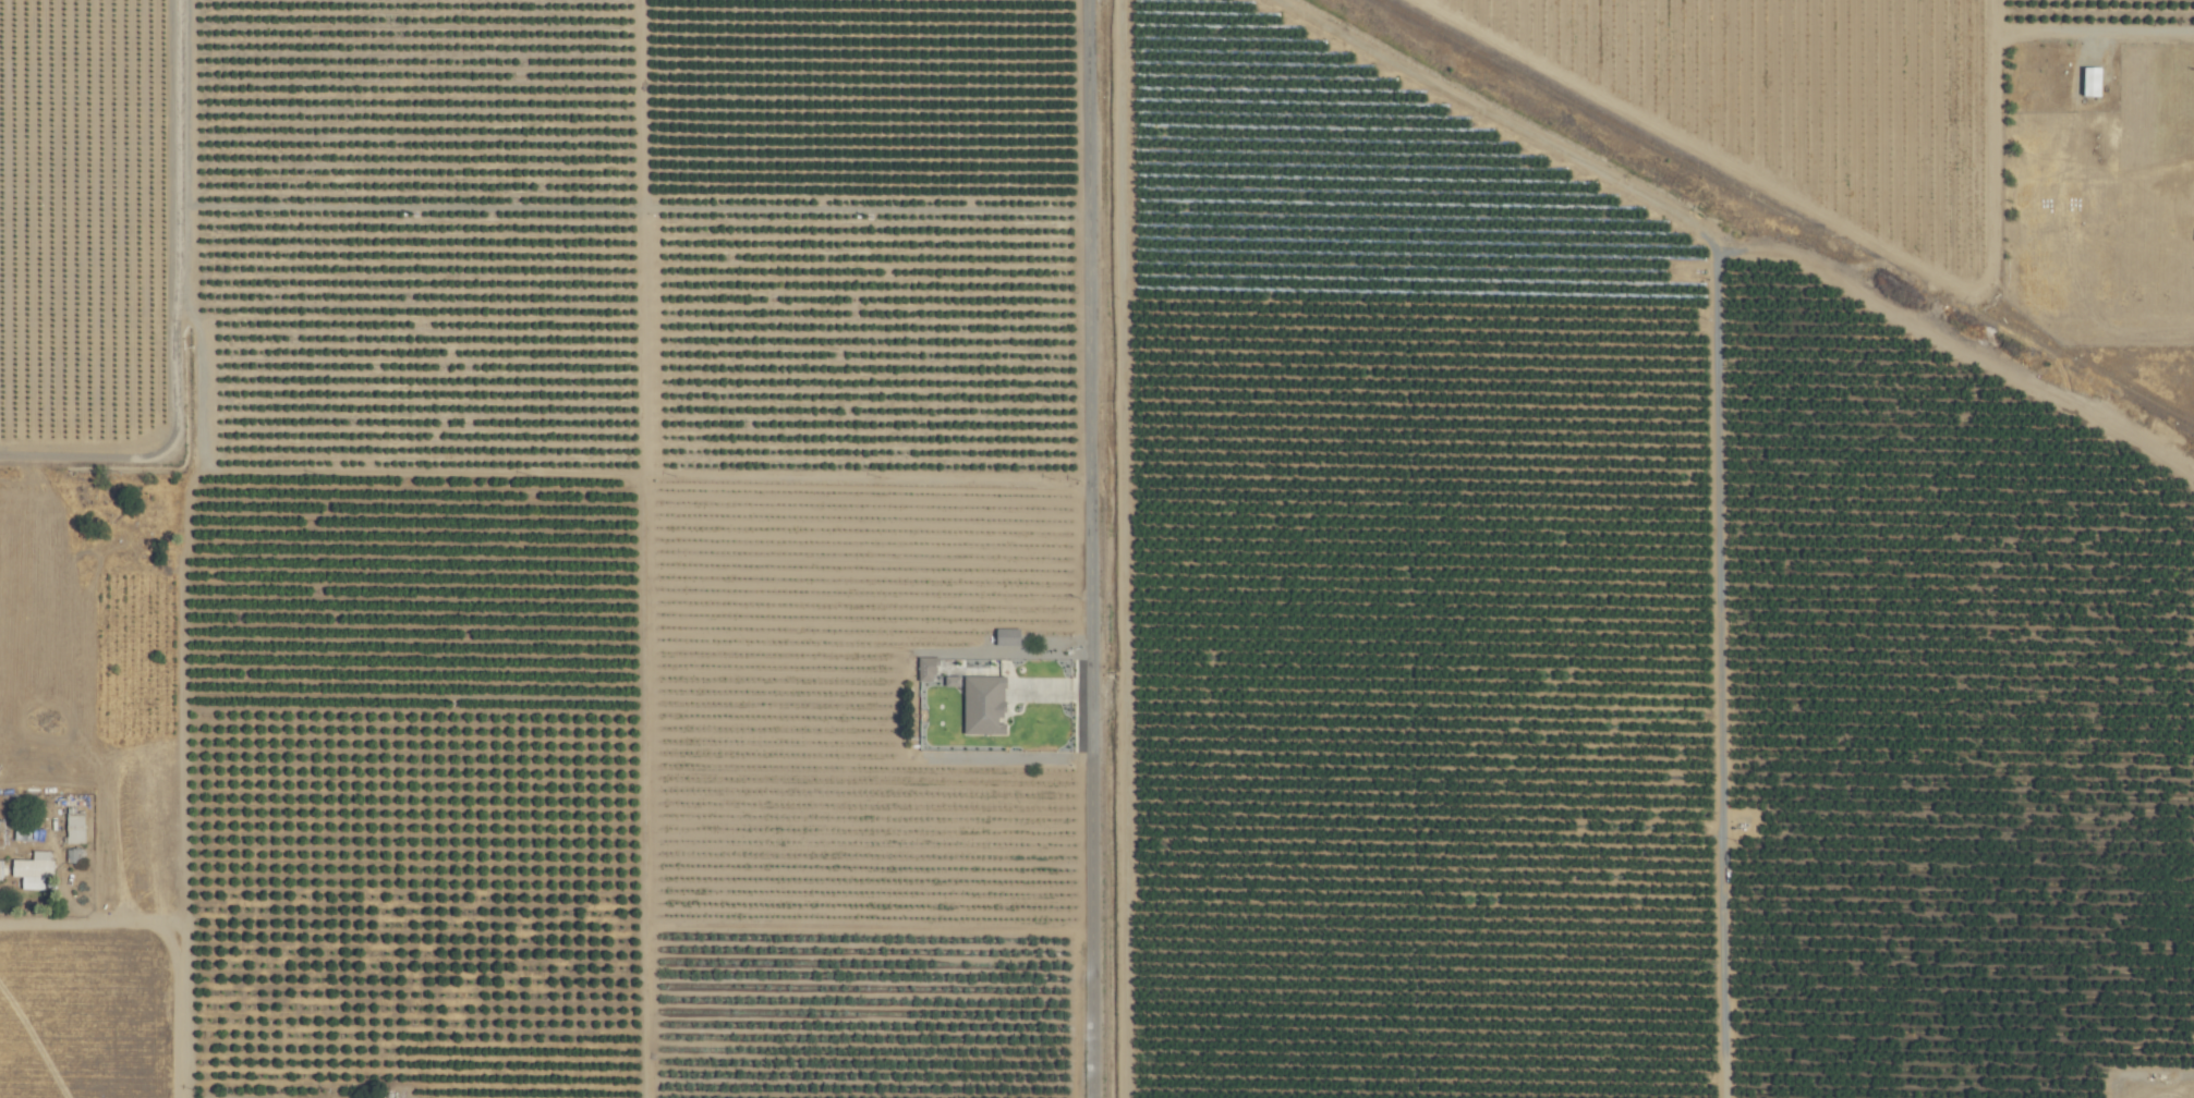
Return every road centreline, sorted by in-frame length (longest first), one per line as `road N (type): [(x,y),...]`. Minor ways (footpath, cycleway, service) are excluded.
road 1 (residential): [(1090,1097),(1087,0)]
road 2 (track): [(172,557),(186,1097)]

